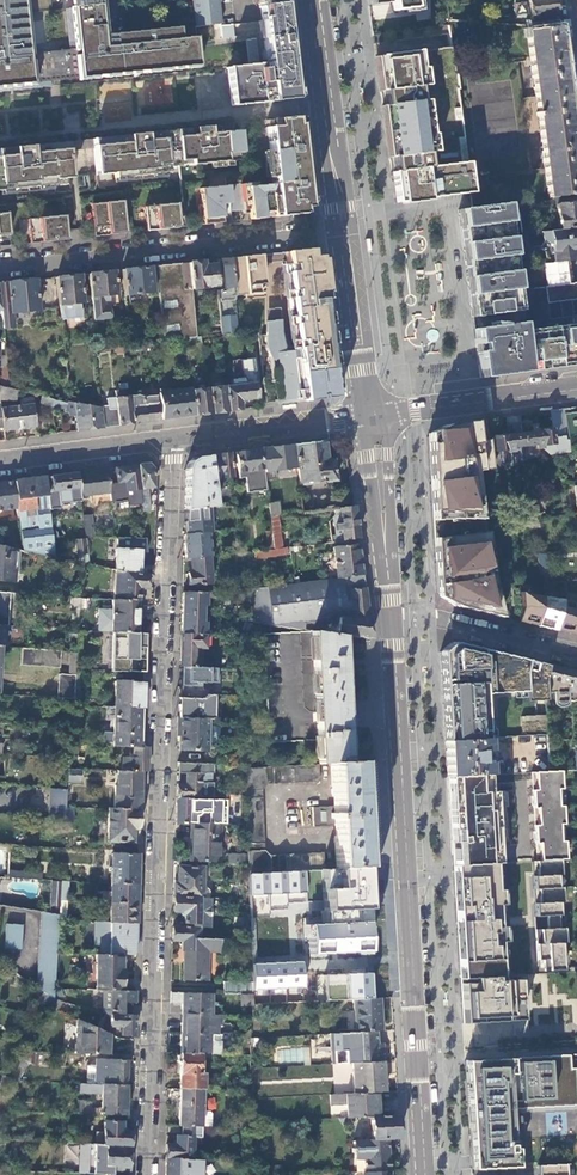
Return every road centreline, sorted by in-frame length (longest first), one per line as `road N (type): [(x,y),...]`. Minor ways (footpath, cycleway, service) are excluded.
road 1 (residential): [(174,438),(147,1174)]
road 2 (primary): [(390,612),(424,1174)]
road 3 (residential): [(344,229),(0,266)]
road 4 (primary): [(314,0),(344,229)]
road 5 (tertiary): [(371,414),(576,386)]
road 6 (primary): [(371,414),(390,612)]
road 7 (tertiary): [(174,438),(371,414)]
road 8 (residential): [(576,657),(390,612)]
road 9 (primary): [(344,229),(371,414)]
road 10 (tertiary): [(0,460),(174,438)]

